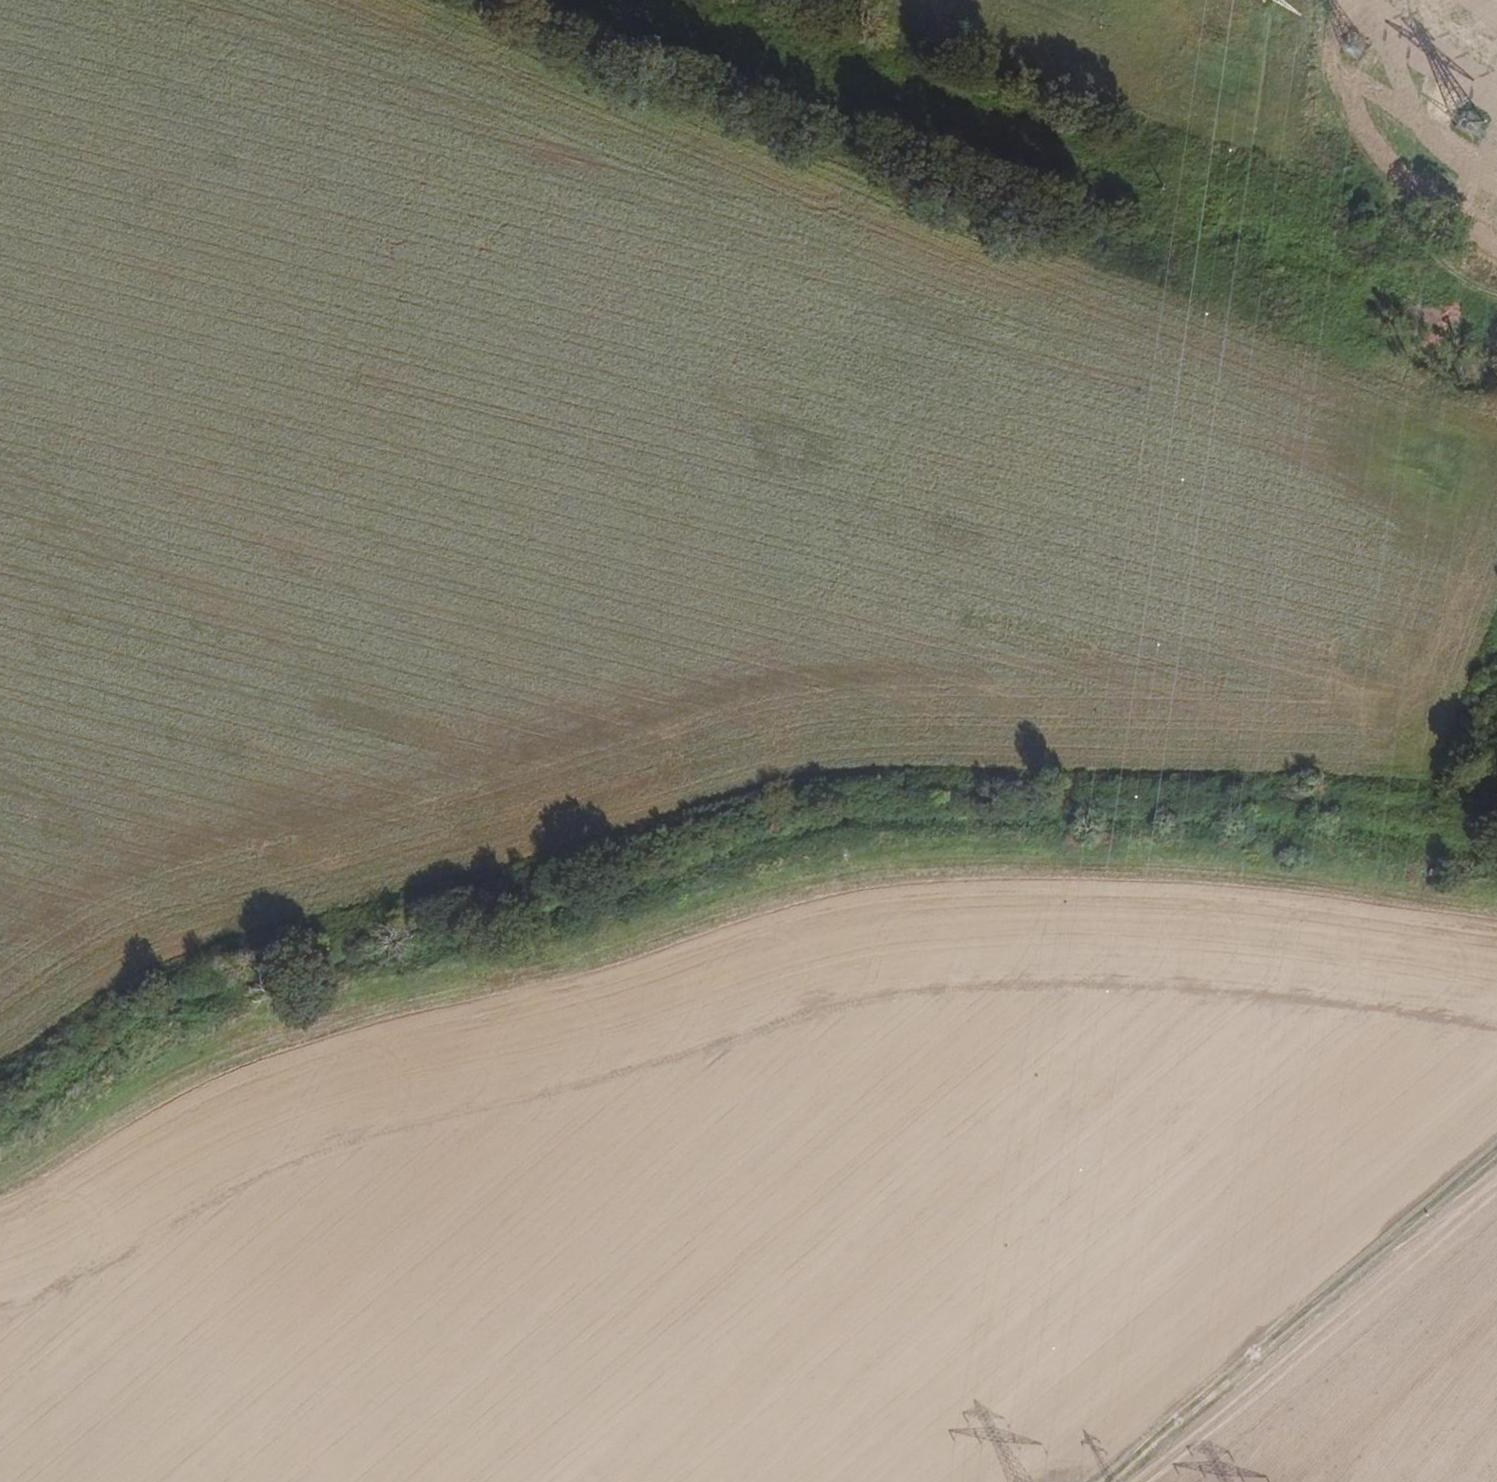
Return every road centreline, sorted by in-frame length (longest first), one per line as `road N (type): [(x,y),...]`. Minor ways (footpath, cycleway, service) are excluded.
road 1 (track): [(1496,1153),(1100,1481)]
road 2 (track): [(1496,283),(1377,191),(1328,112),(1318,75),(1324,0)]

